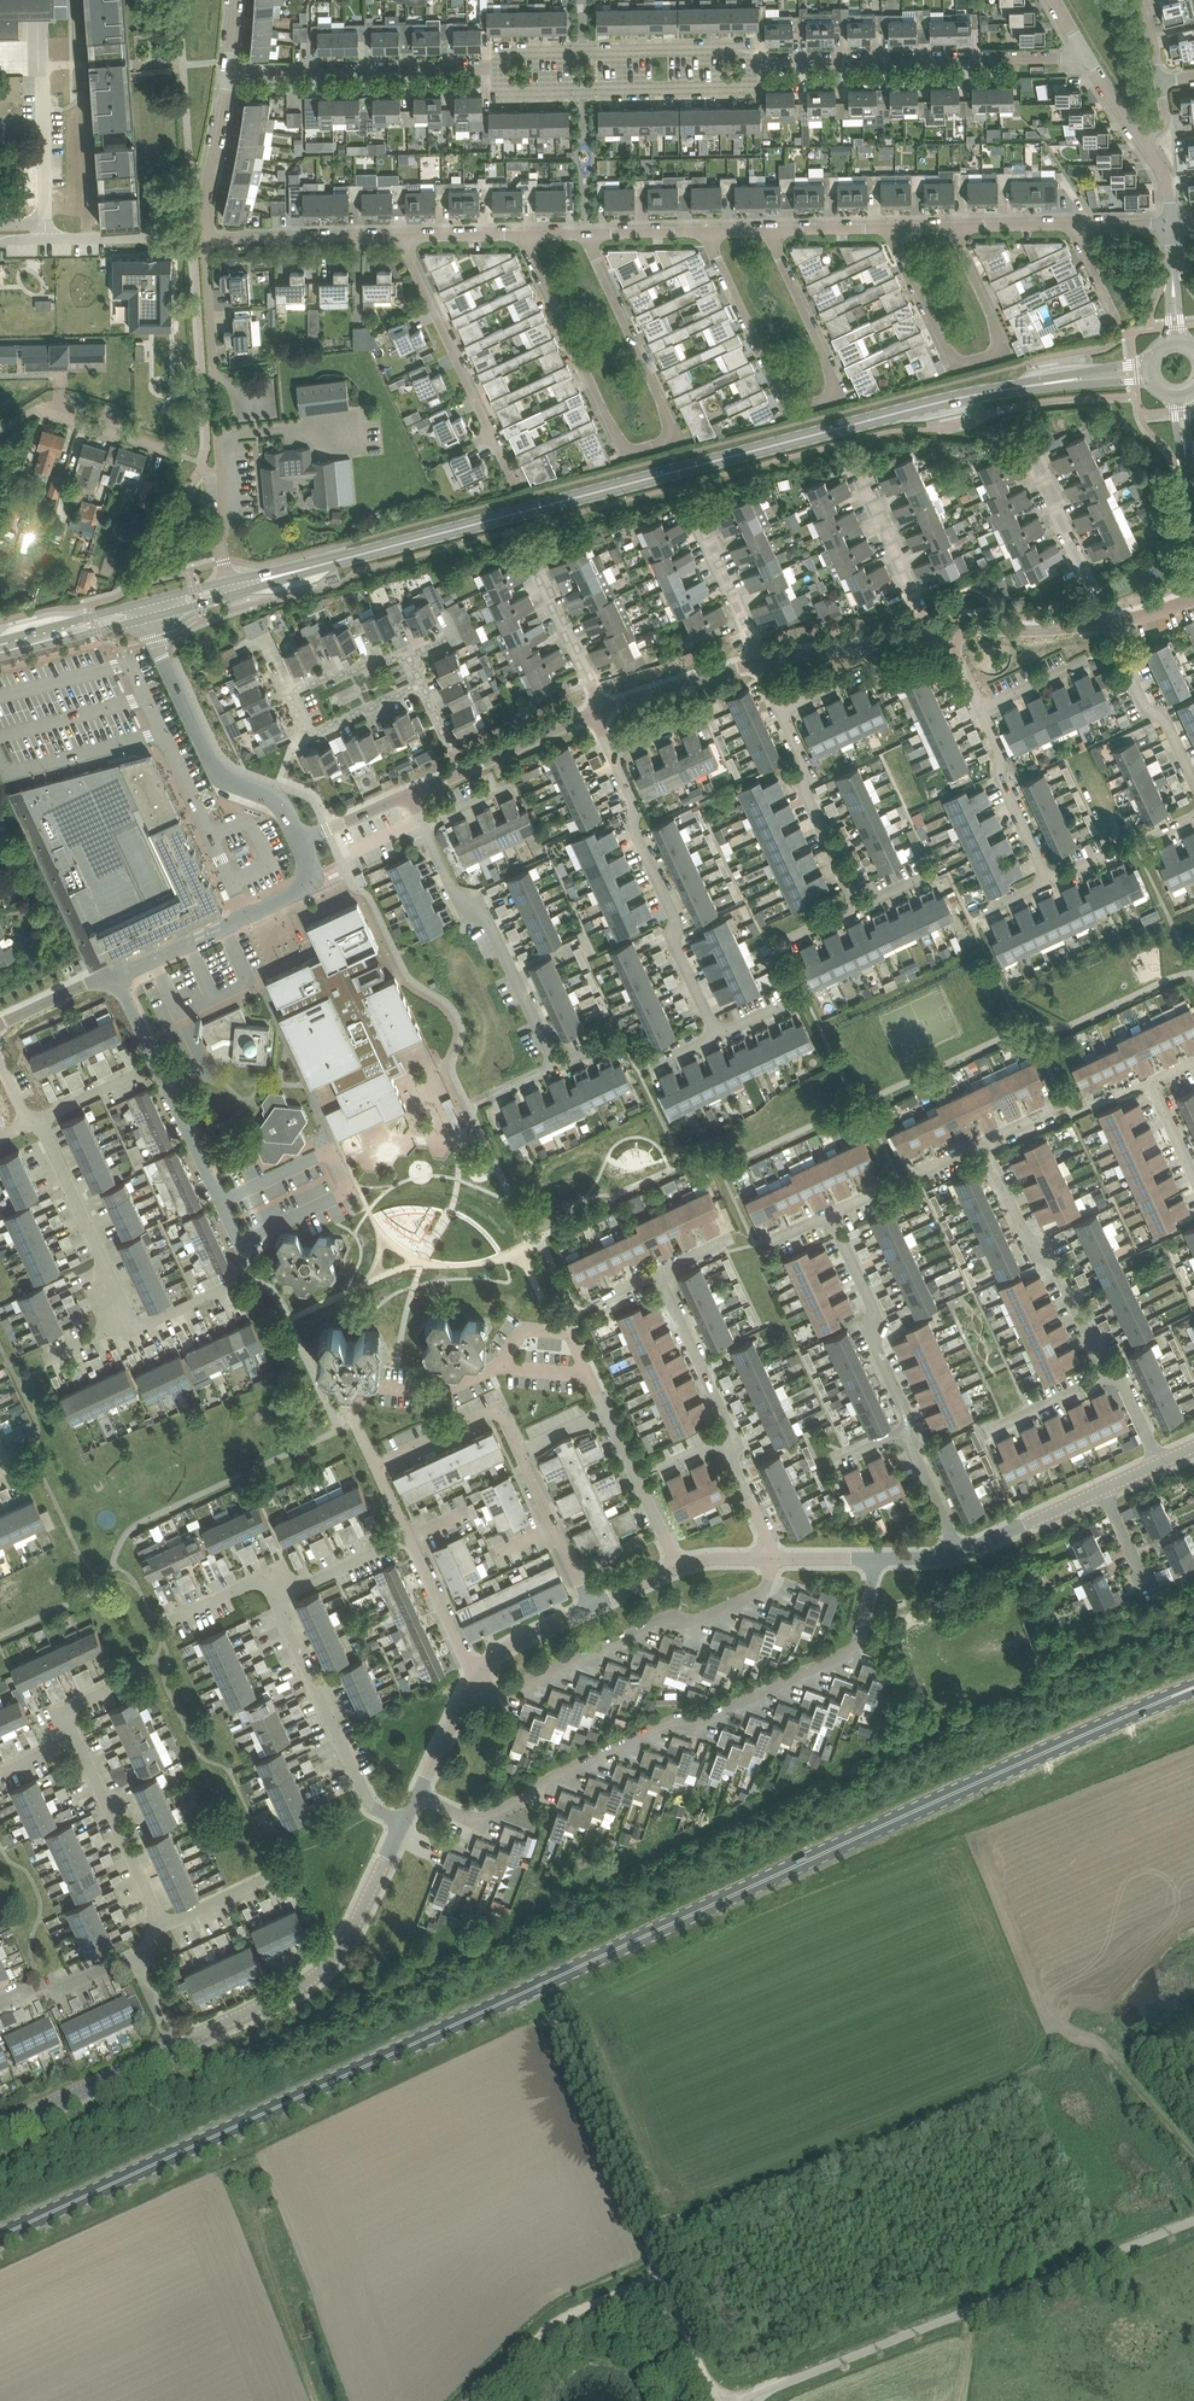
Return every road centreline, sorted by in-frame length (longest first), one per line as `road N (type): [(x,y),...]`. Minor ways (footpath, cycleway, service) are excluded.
road 1 (primary): [(0,2236),(1193,1688)]
road 2 (tertiary): [(144,611),(1004,389)]
road 3 (residential): [(417,1796),(472,1821),(673,1719),(693,1724),(847,1652),(860,1632),(877,1557)]
road 4 (residential): [(521,235),(625,450),(680,437),(584,233)]
road 5 (unclassified): [(745,2400),(1193,2223)]
road 6 (residential): [(705,231),(791,408),(845,392),(768,230)]
road 7 (track): [(570,2318),(665,2280),(567,2037)]
road 8 (residential): [(476,1675),(504,1693),(670,1617),(688,1623),(764,1590),(770,1558)]
road 9 (residential): [(953,227),(1009,351),(955,366),(890,228)]
road 10 (unclassified): [(175,2047),(292,1992),(341,1954),(404,1822)]
road 11 (residential): [(747,64),(1084,51)]
road 12 (residential): [(575,1571),(498,1408),(377,1466)]
road 13 (residential): [(719,1036),(676,945),(676,921),(613,754)]
road 14 (residential): [(238,1241),(116,975)]
road 15 (unclassified): [(301,840),(279,804),(215,773),(144,611)]
road 16 (residential): [(503,67),(503,91),(747,86),(747,64)]
road 17 (residential): [(557,1066),(490,920),(456,895),(425,824)]
road 18 (residential): [(747,64),(747,47),(503,51),(503,67)]
road 19 (residential): [(232,71),(503,67)]
road 20 (residential): [(1107,1377),(1062,1276),(1031,1242),(983,1140)]
road 21 (residential): [(404,1822),(374,1807),(272,1598)]
road 22 (unclassified): [(116,975),(310,885),(301,840)]
road 23 (residential): [(403,236),(509,469)]
road 24 (residential): [(377,1466),(351,1407),(370,1385),(444,1392),(500,1366)]
road 25 (residential): [(909,1429),(872,1338),(872,1304),(831,1216)]
road 26 (residential): [(860,907),(805,791),(806,767),(782,710)]
road 27 (residential): [(131,1320),(43,1127)]
road 28 (residential): [(162,1924),(77,1739)]
road 29 (residential): [(0,432),(37,408),(183,455)]
road 30 (residential): [(932,640),(856,458)]
road 31 (residential): [(206,239),(403,236)]
road 32 (residential): [(1103,620),(1027,440)]
road 33 (residential): [(1193,784),(1165,718),(1153,717),(1103,620)]
road 34 (unclassified): [(175,2047),(0,2128)]
road 35 (residential): [(1050,880),(998,775),(1003,756),(982,709)]
road 36 (residential): [(254,398),(215,373),(206,239)]
road 37 (residential): [(603,708),(528,545)]
road 38 (residential): [(732,1434),(658,1271)]
road 39 (residential): [(664,1532),(588,1375)]
road 40 (residential): [(761,658),(692,500)]
road 41 (unclassified): [(761,658),(932,640)]
road 42 (residential): [(206,239),(232,71)]
road 43 (residential): [(292,692),(309,734),(422,684)]
road 44 (unclassified): [(603,708),(761,658)]
road 45 (residential): [(46,237),(42,77)]
road 46 (unclassified): [(958,1552),(1103,1489)]
road 47 (residential): [(476,1675),(407,1537)]
road 48 (unclassified): [(952,637),(1103,620)]
road 49 (tertiary): [(0,649),(144,611)]
road 50 (residential): [(272,1598),(407,1537)]
road 51 (tertiary): [(1147,361),(1004,389)]
road 52 (tertiary): [(1004,389),(1147,377)]
road 53 (unclassified): [(462,771),(592,712)]
road 54 (residential): [(131,1320),(146,1325),(235,1285),(249,1266)]
road 55 (unclassified): [(476,1675),(500,1649),(591,1606)]
road 56 (unclassified): [(417,1796),(476,1675)]
road 57 (residential): [(46,237),(179,236)]
road 58 (residential): [(958,1552),(909,1429)]
road 59 (unclassified): [(718,2400),(665,2280)]
road 60 (residential): [(988,1431),(1107,1377)]
road 61 (residential): [(770,1558),(732,1434)]
road 62 (residential): [(953,227),(1081,224)]
road 63 (track): [(472,2400),(570,2318)]
road 64 (unclassified): [(0,1028),(116,975)]
road 65 (residential): [(162,1924),(276,1876)]
road 66 (residential): [(292,692),(408,654)]
road 67 (residential): [(768,230),(890,228)]
road 68 (residential): [(584,233),(705,231)]

